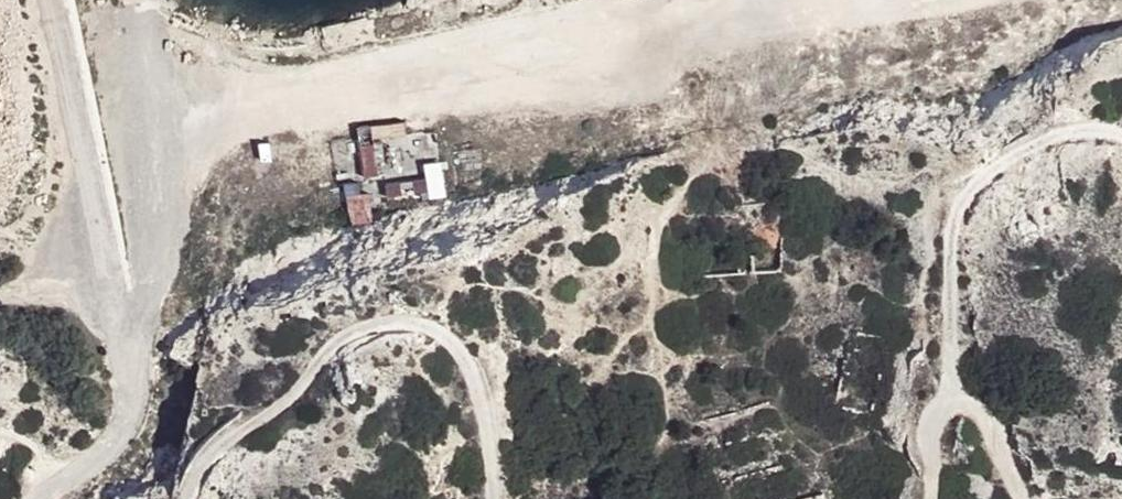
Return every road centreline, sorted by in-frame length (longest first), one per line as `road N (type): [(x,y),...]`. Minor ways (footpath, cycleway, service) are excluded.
road 1 (track): [(157,117),(863,0)]
road 2 (unclassified): [(40,498),(109,449),(125,416),(125,392),(46,0)]
road 3 (track): [(1121,139),(1086,132),(1046,139),(1011,152),(965,190),(952,212),(946,260),(953,402)]

